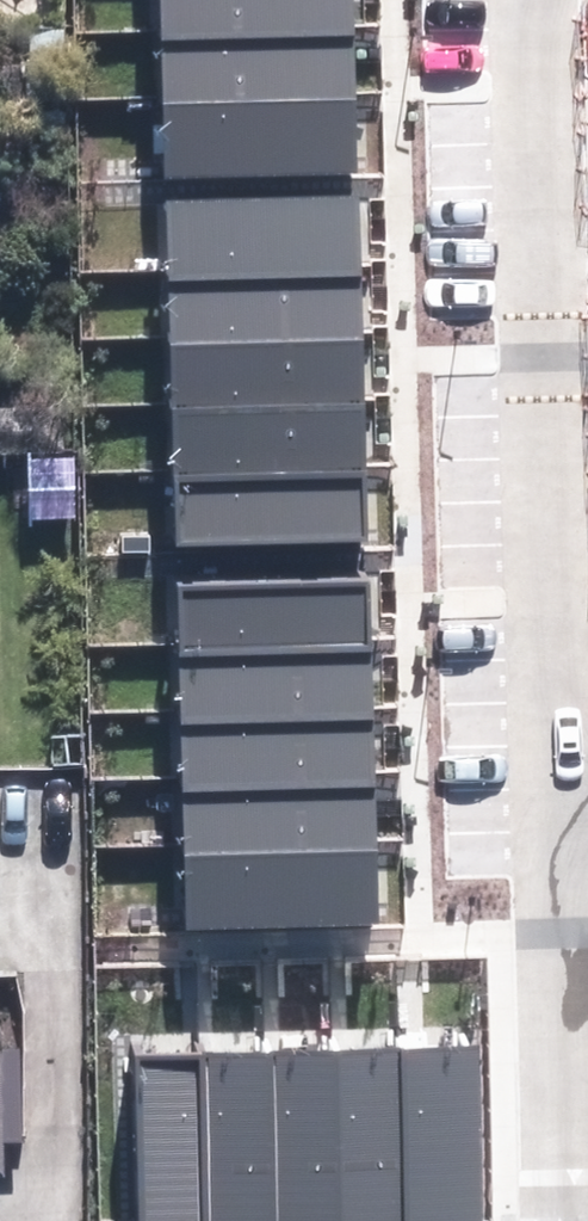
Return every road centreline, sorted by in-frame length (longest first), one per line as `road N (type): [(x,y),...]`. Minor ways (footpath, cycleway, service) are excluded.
road 1 (residential): [(556,787),(542,0)]
road 2 (residential): [(565,1220),(556,787)]

